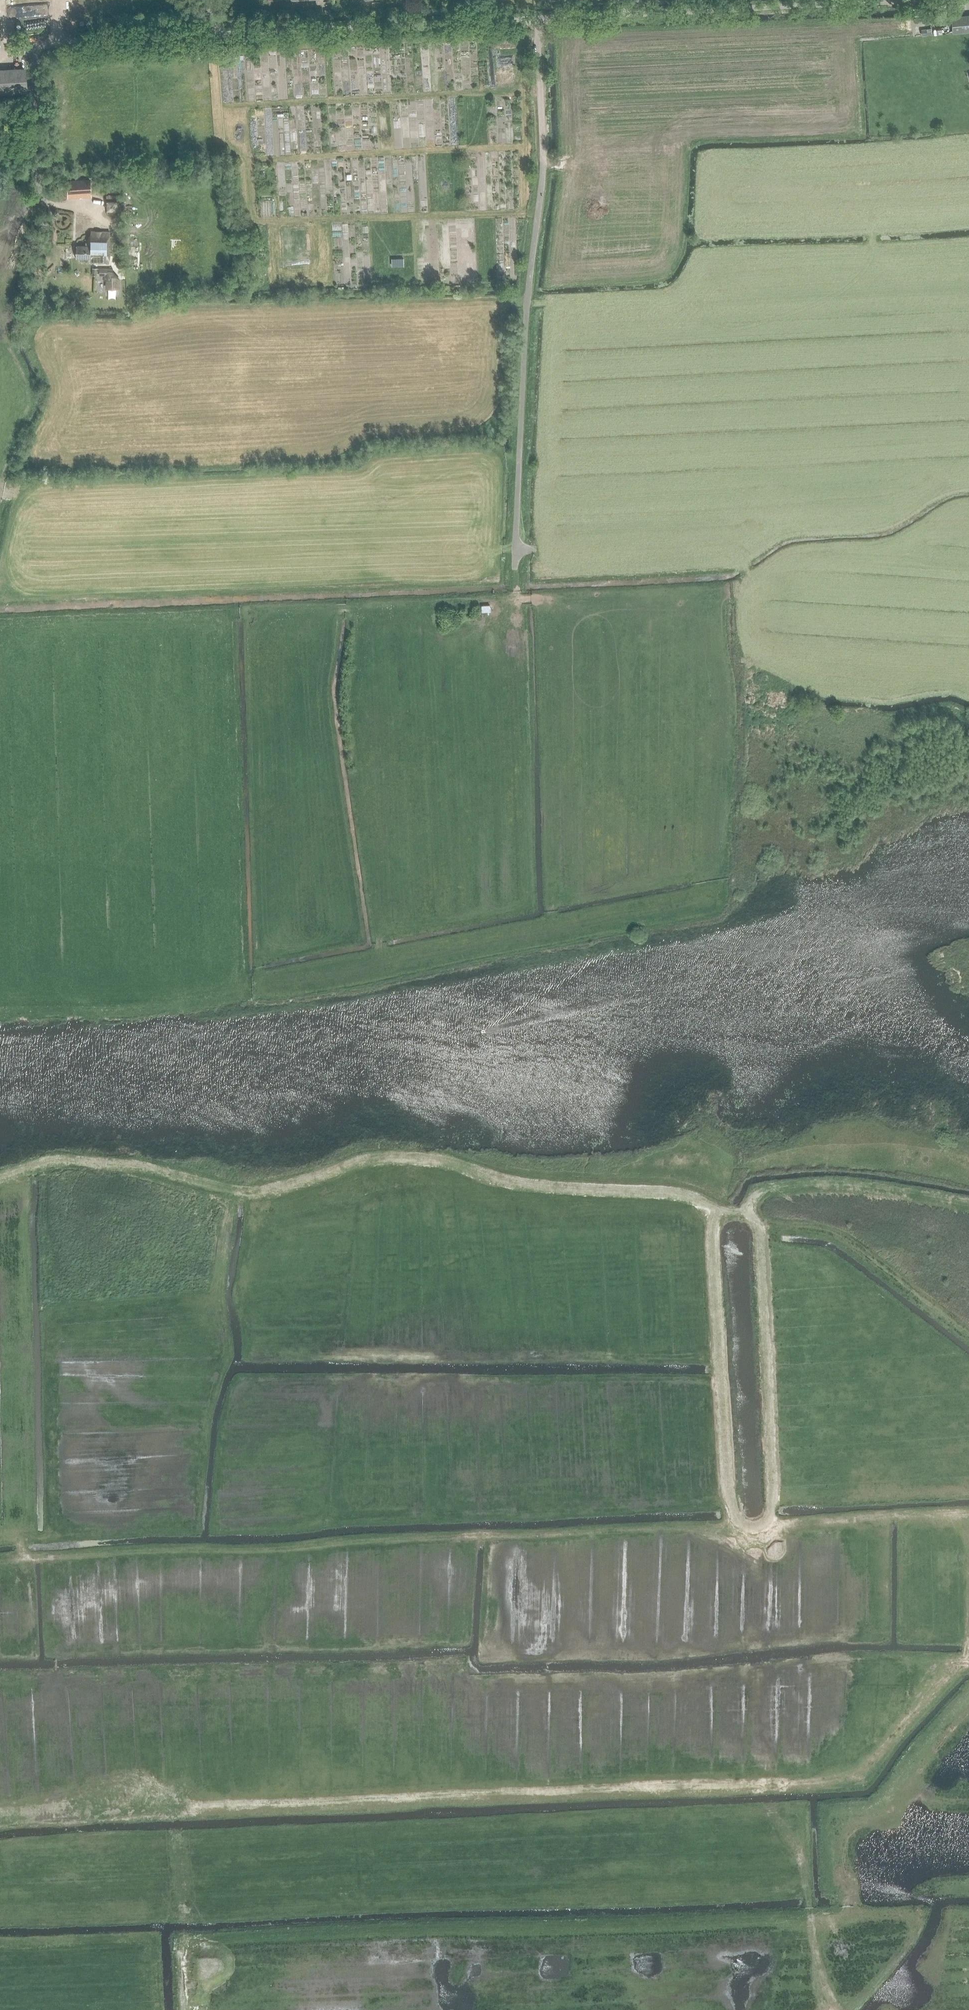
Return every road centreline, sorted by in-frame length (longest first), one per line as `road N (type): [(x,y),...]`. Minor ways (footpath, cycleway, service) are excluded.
road 1 (track): [(515,569),(527,305),(544,151),(537,19)]
road 2 (unclassified): [(38,192),(37,54),(60,40),(211,35)]

